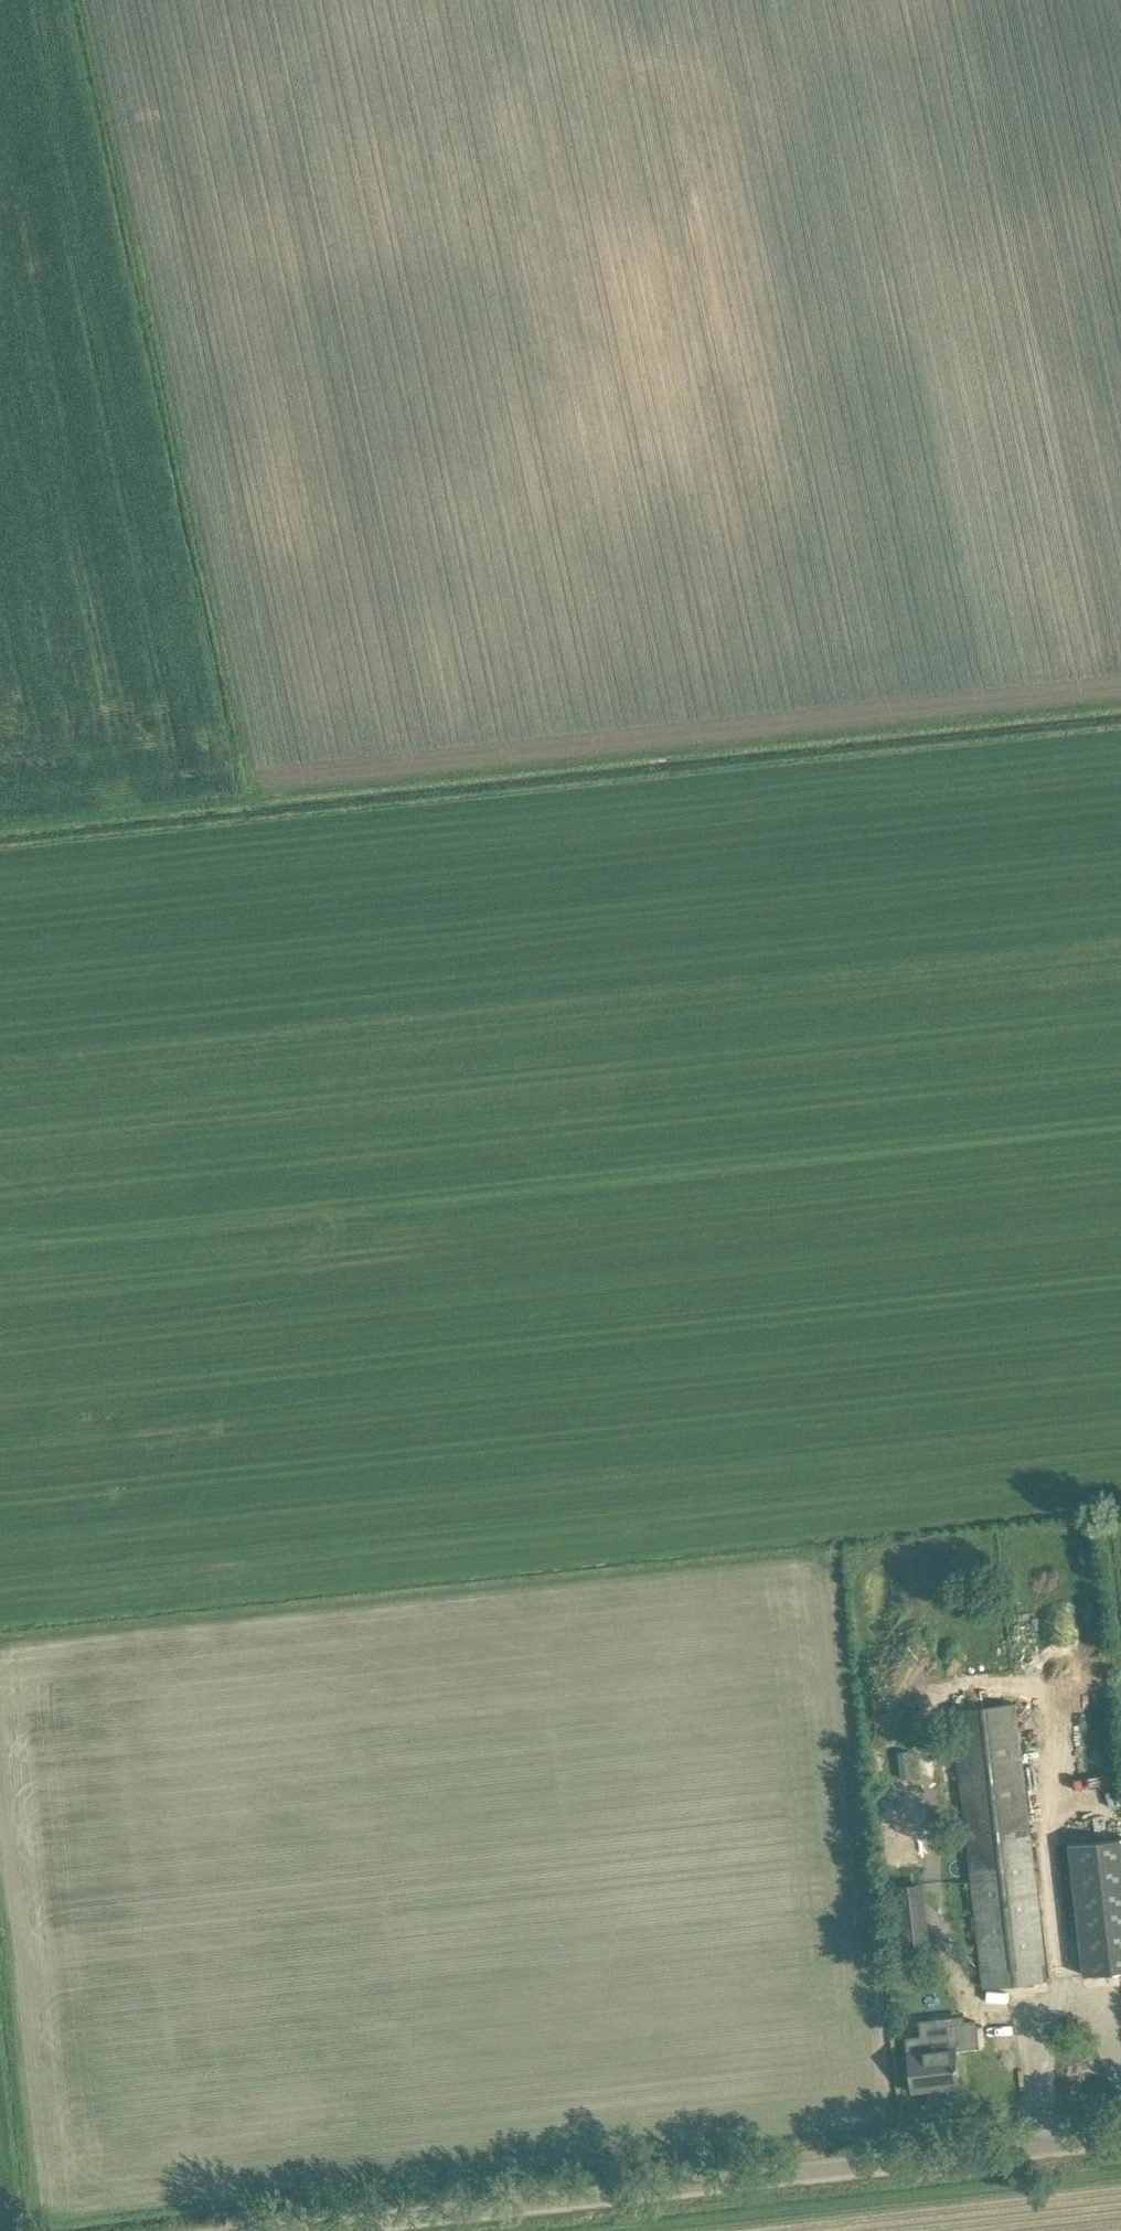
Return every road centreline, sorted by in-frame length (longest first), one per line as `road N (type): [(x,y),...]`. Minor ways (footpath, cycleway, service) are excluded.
road 1 (unclassified): [(288,2230),(1120,2142)]

